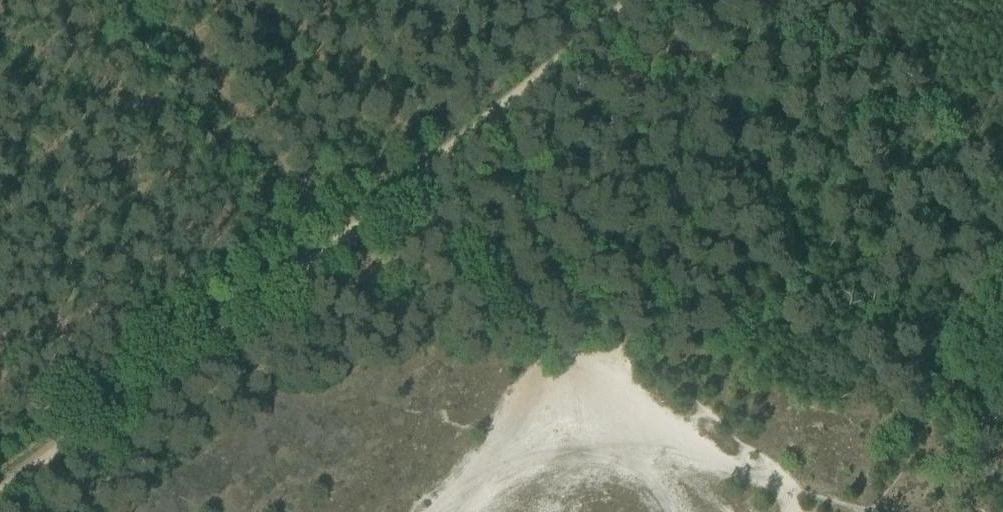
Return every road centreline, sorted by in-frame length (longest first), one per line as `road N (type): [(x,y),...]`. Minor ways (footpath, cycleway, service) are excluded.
road 1 (track): [(826,0),(994,202),(999,237),(913,456),(874,511)]
road 2 (track): [(304,273),(0,498)]
road 3 (track): [(649,0),(397,201)]

